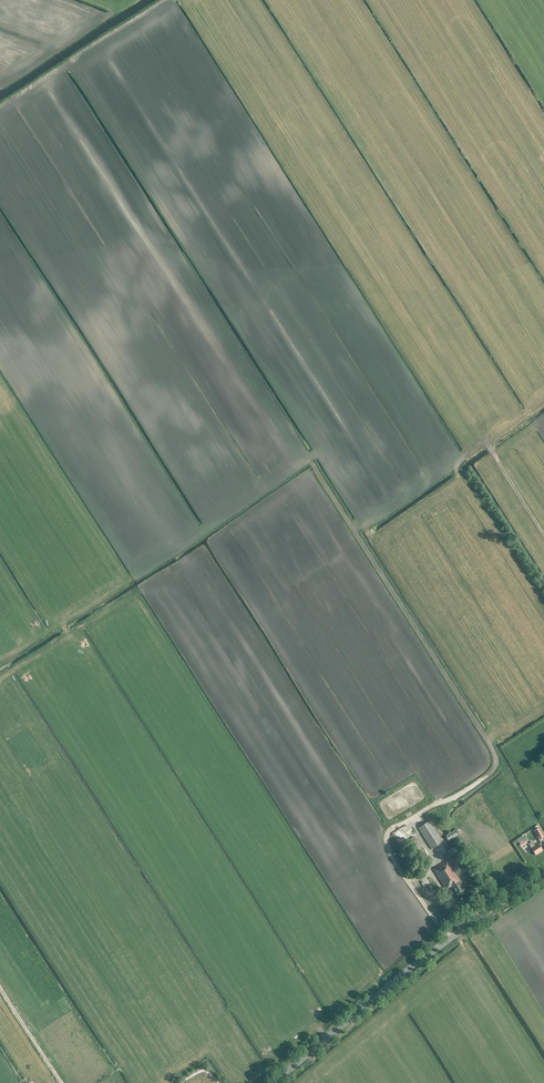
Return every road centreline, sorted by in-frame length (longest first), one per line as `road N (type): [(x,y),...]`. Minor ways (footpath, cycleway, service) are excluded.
road 1 (tertiary): [(274,1082),(397,977),(543,878)]

